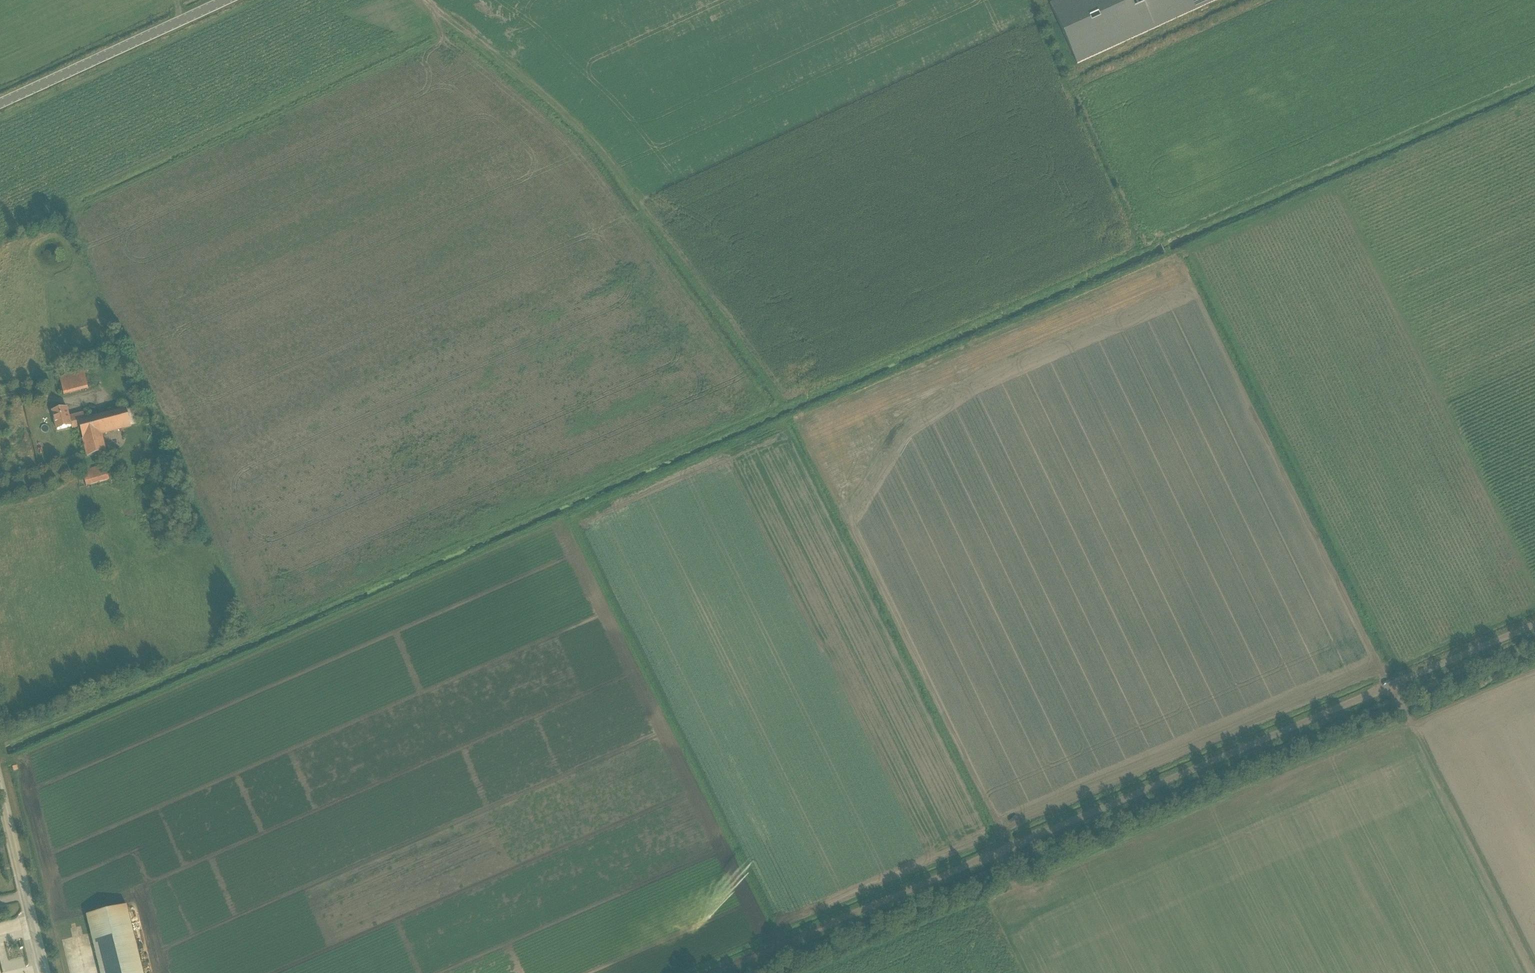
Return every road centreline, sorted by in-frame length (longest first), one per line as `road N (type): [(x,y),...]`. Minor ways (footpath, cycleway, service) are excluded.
road 1 (unclassified): [(714,972),(1534,624)]
road 2 (track): [(646,213),(574,119),(427,0)]
road 3 (unclassified): [(0,102),(216,0)]
road 4 (tertiary): [(44,972),(0,792)]

